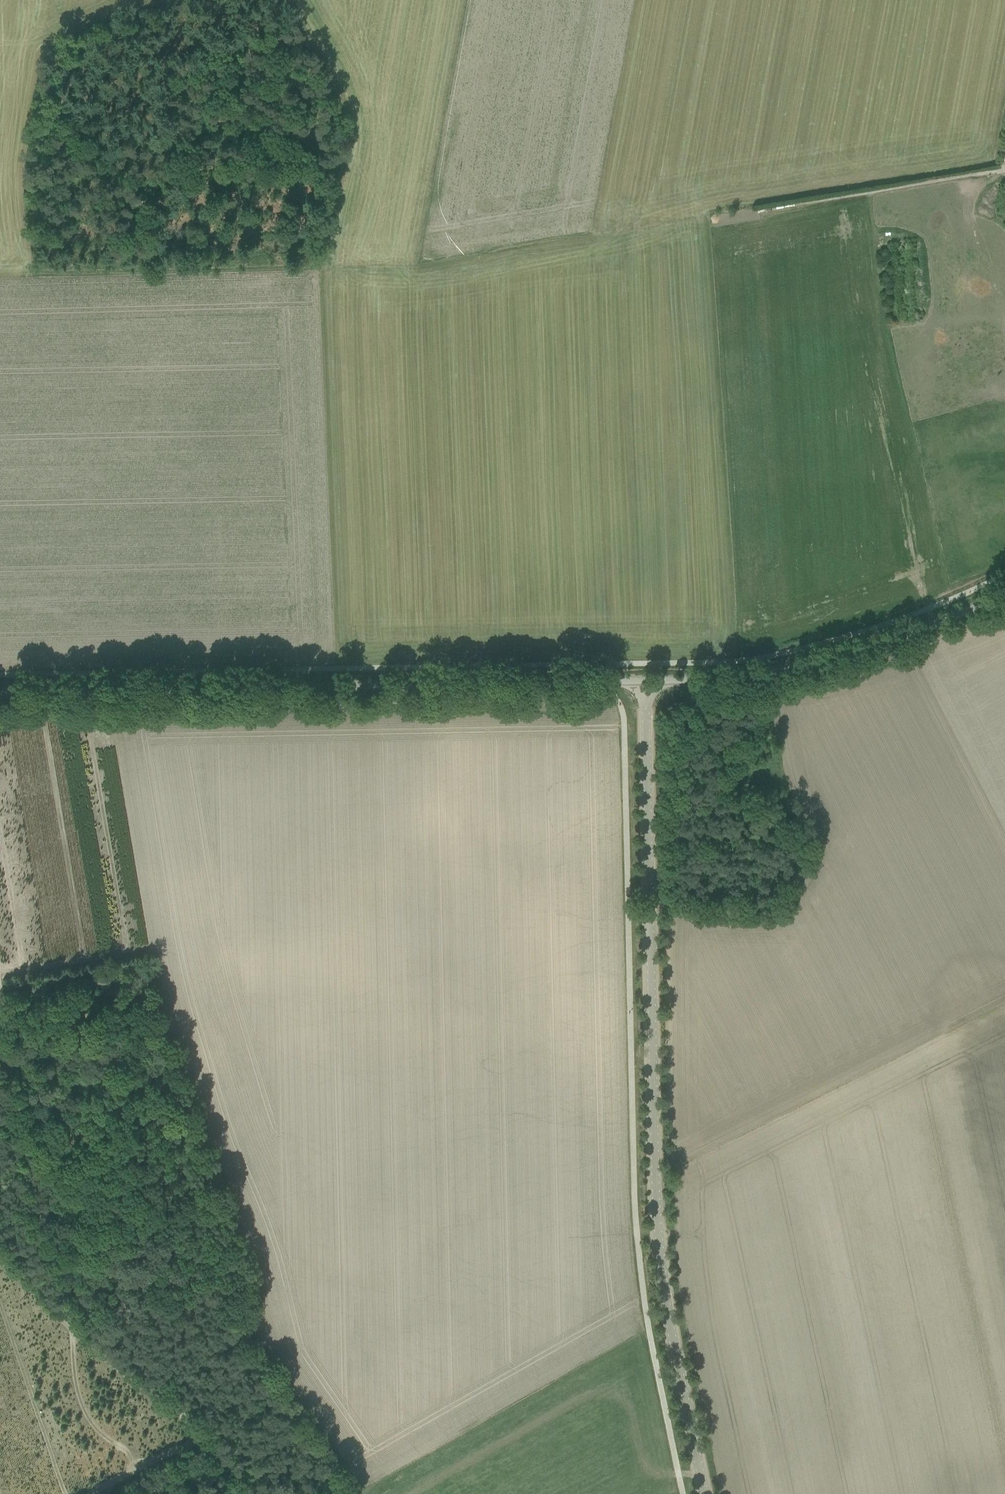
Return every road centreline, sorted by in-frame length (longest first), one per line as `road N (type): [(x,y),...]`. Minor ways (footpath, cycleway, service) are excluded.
road 1 (tertiary): [(704,1493),(660,1246),(647,680)]
road 2 (tertiary): [(0,692),(647,680)]
road 3 (track): [(0,998),(71,1329),(195,1432),(190,1444),(88,1493)]
road 4 (tertiary): [(647,680),(815,667),(873,652),(1004,594)]
road 5 (track): [(71,1329),(81,1402),(96,1429),(137,1467)]

